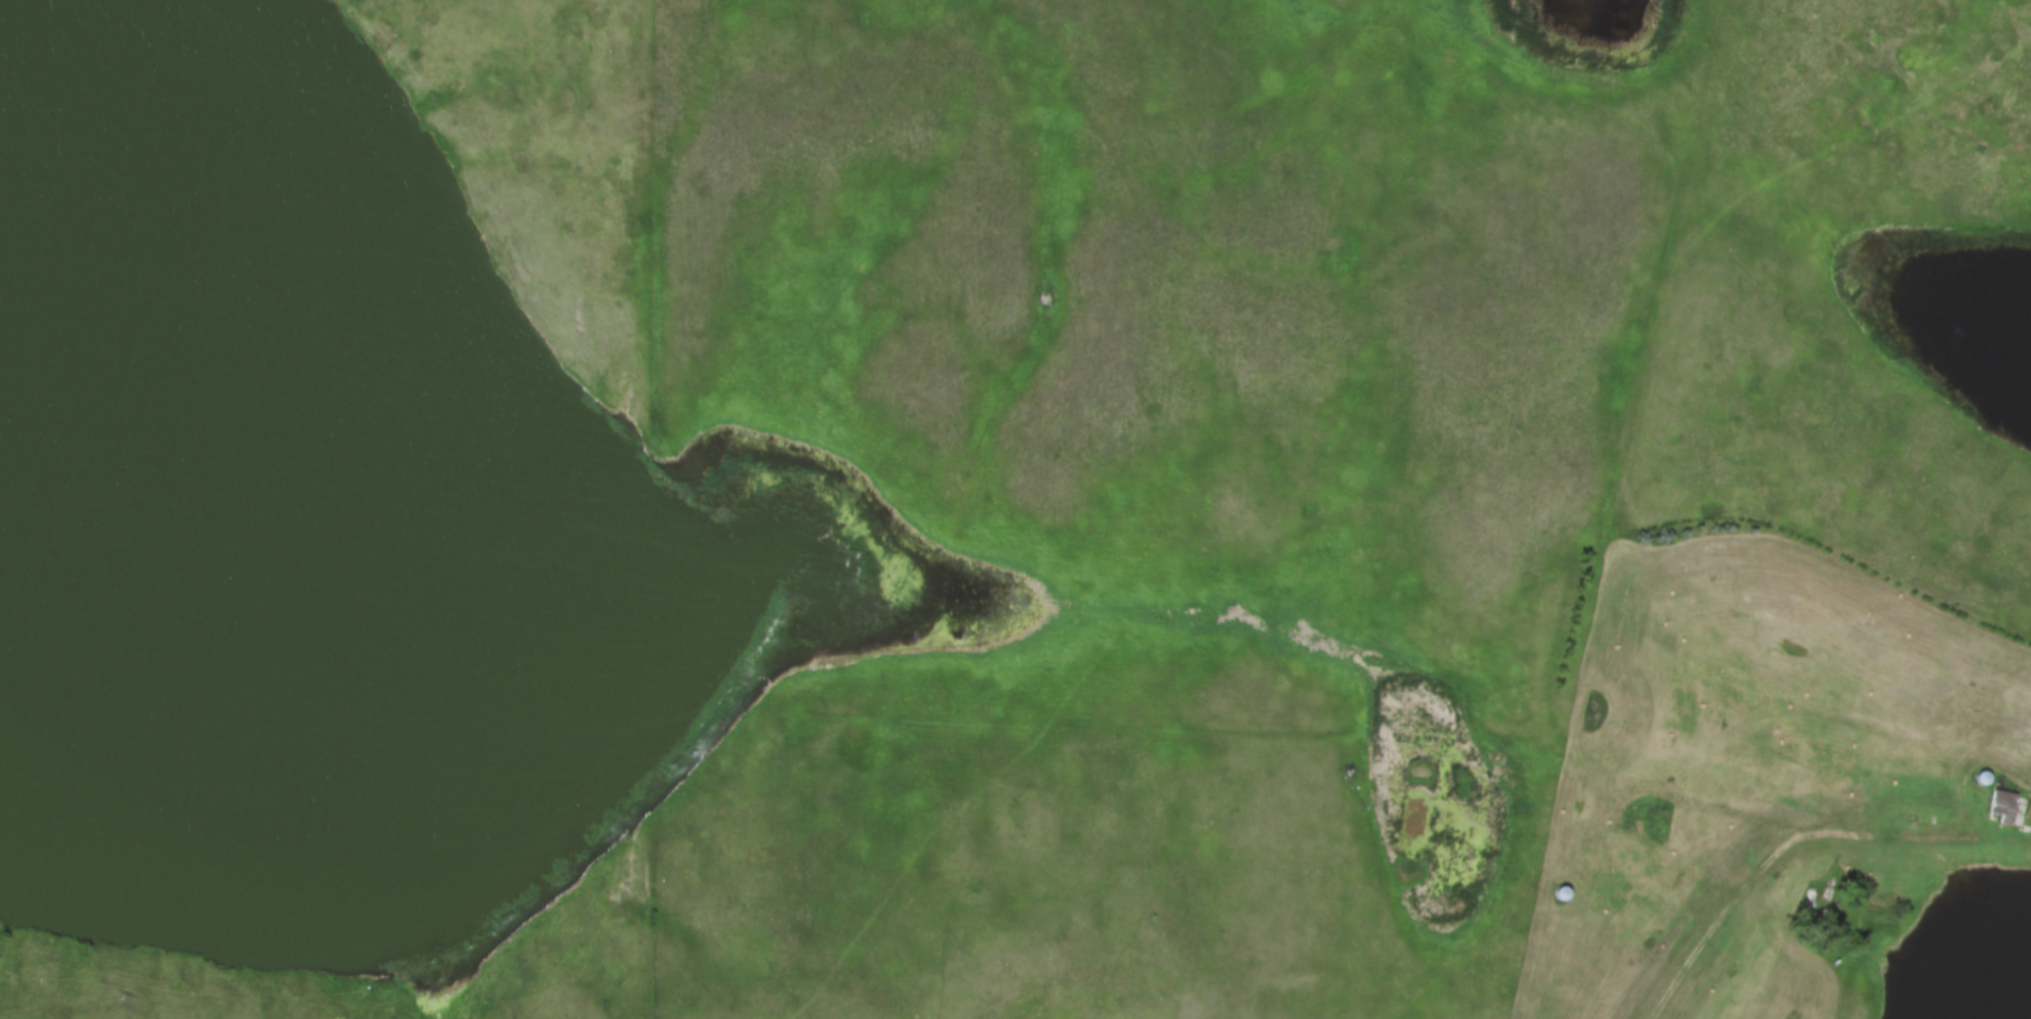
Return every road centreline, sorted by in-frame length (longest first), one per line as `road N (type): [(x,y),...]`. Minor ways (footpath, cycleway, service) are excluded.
road 1 (track): [(1502,1018),(1609,514),(1732,501),(2030,624)]

